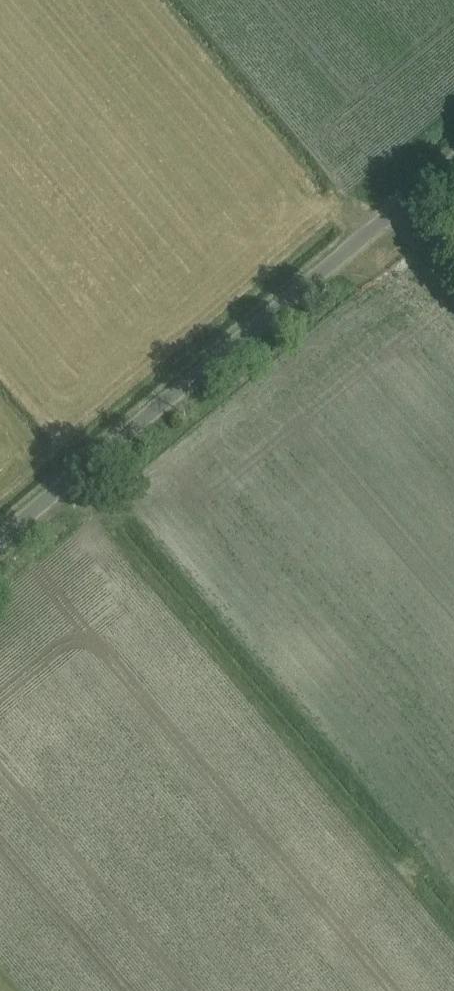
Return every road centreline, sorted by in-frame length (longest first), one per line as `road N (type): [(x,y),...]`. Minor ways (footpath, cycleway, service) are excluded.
road 1 (unclassified): [(0,538),(453,161)]

